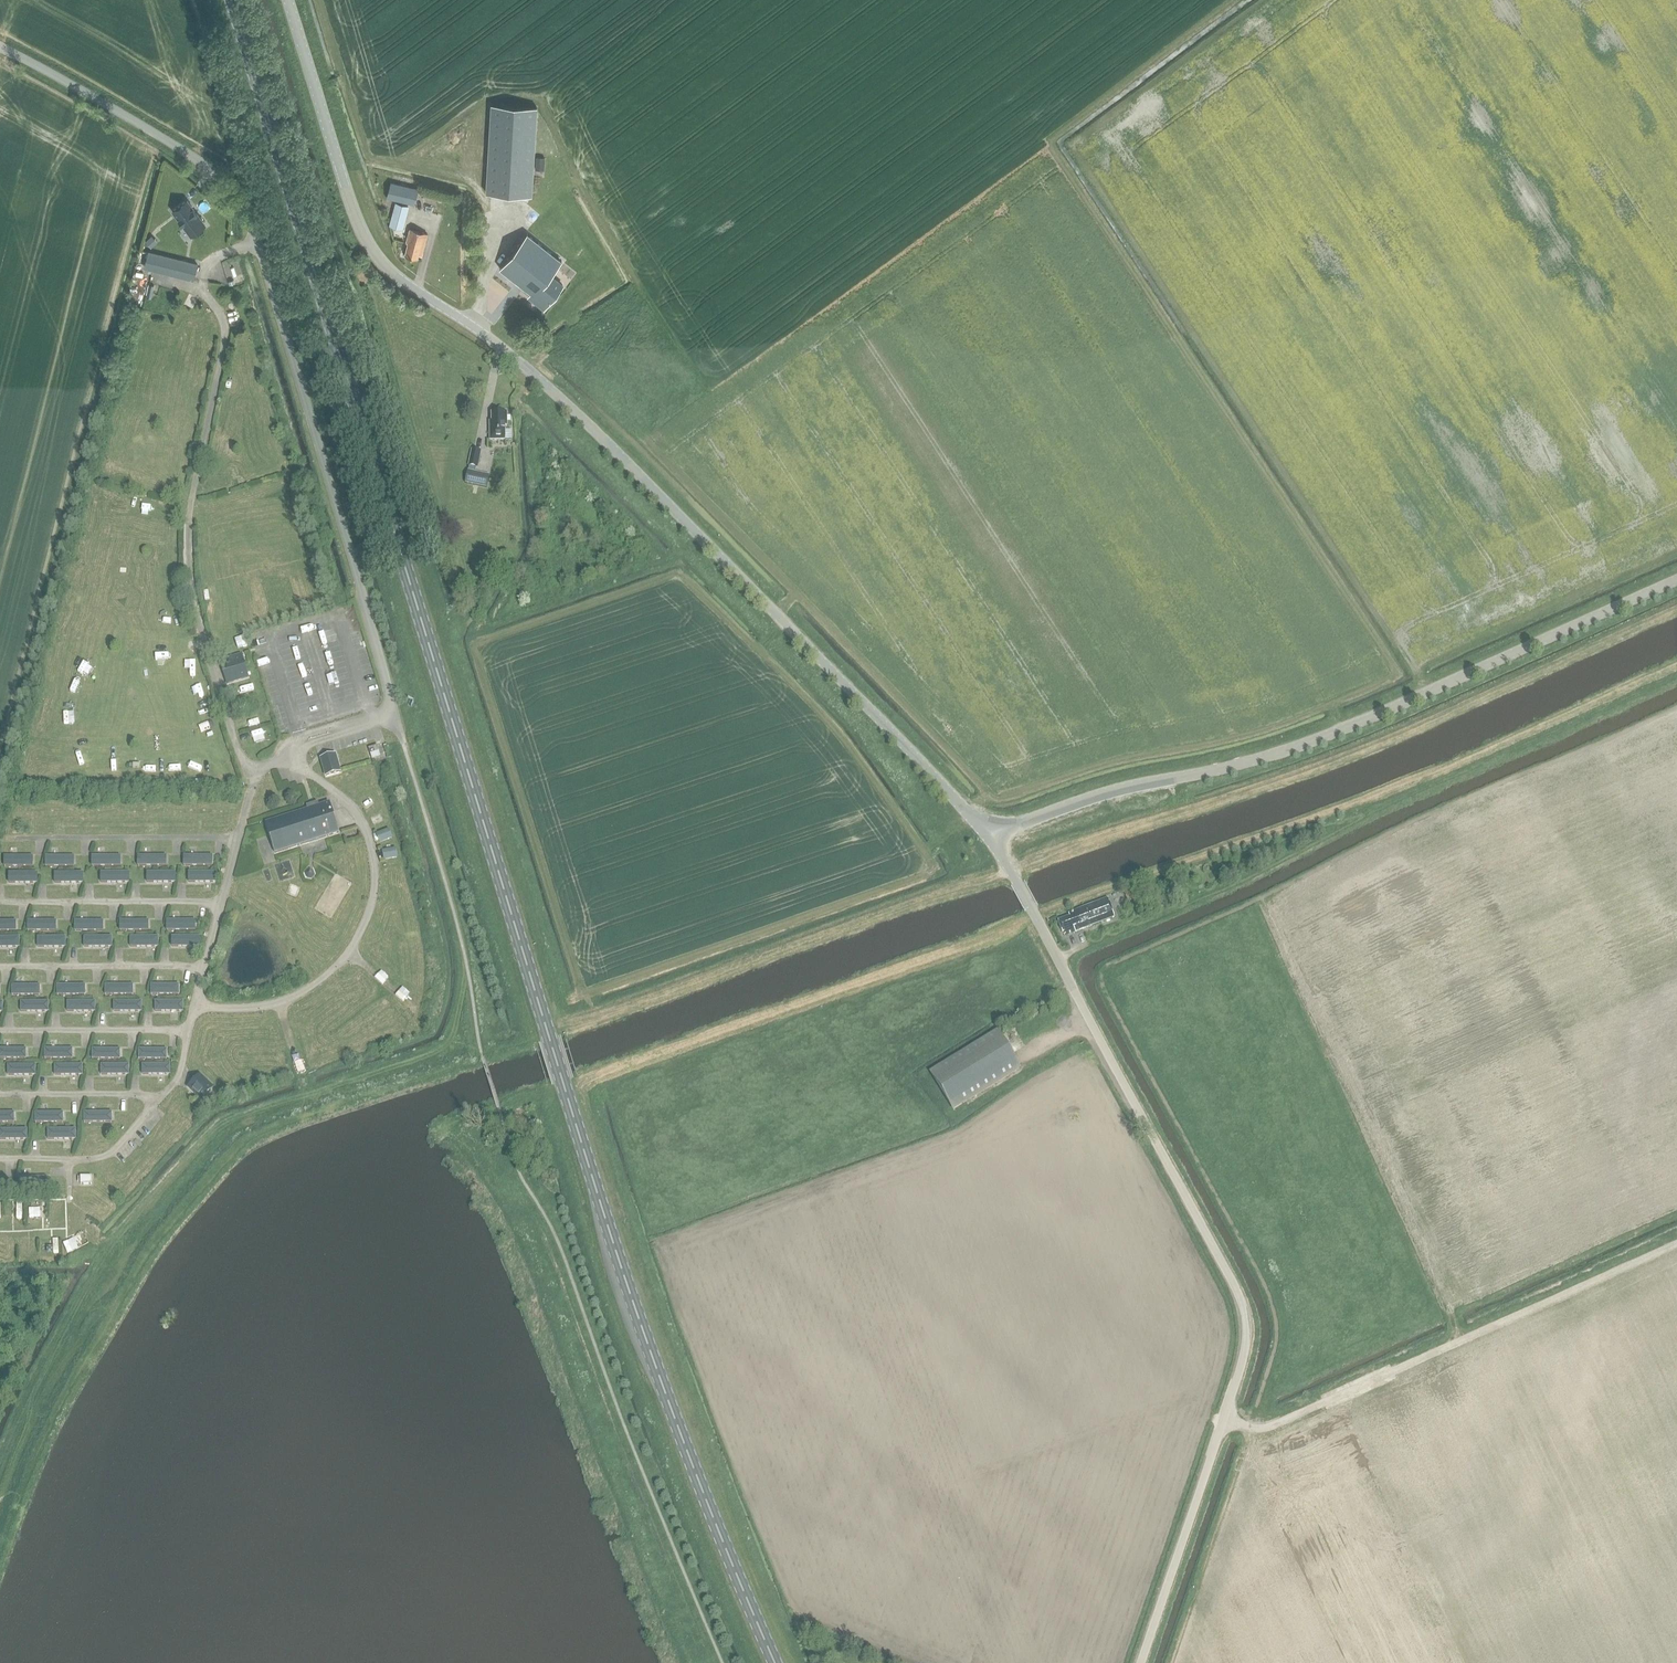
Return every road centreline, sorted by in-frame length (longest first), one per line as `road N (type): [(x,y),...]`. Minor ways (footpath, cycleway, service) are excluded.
road 1 (primary): [(774,1662),(659,1378),(564,1088),(231,0)]
road 2 (tertiary): [(988,834),(616,452),(520,362),(375,255),(351,208),(288,0)]
road 3 (tertiary): [(988,834),(1115,791),(1307,742),(1676,580)]
road 4 (unclassified): [(1223,1421),(1245,1348),(1238,1294),(988,834)]
road 5 (unclassified): [(260,245),(407,757)]
road 6 (unclassified): [(1223,1421),(1279,1424),(1676,1244)]
road 7 (unclassified): [(260,245),(242,193),(0,47)]
road 8 (unclassified): [(1141,1662),(1223,1421)]

